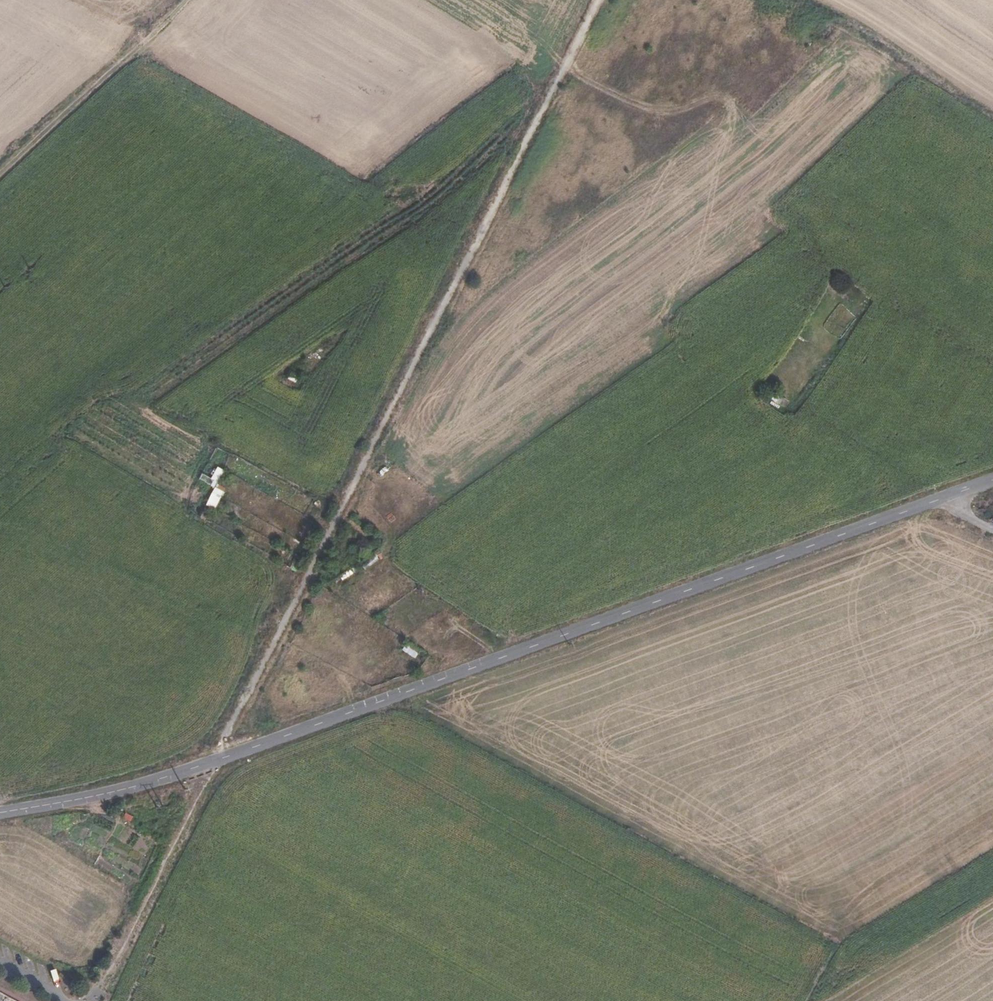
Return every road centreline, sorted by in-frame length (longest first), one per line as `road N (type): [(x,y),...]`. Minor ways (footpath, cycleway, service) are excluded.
road 1 (tertiary): [(0,813),(213,764),(992,485)]
road 2 (track): [(0,175),(187,0)]

